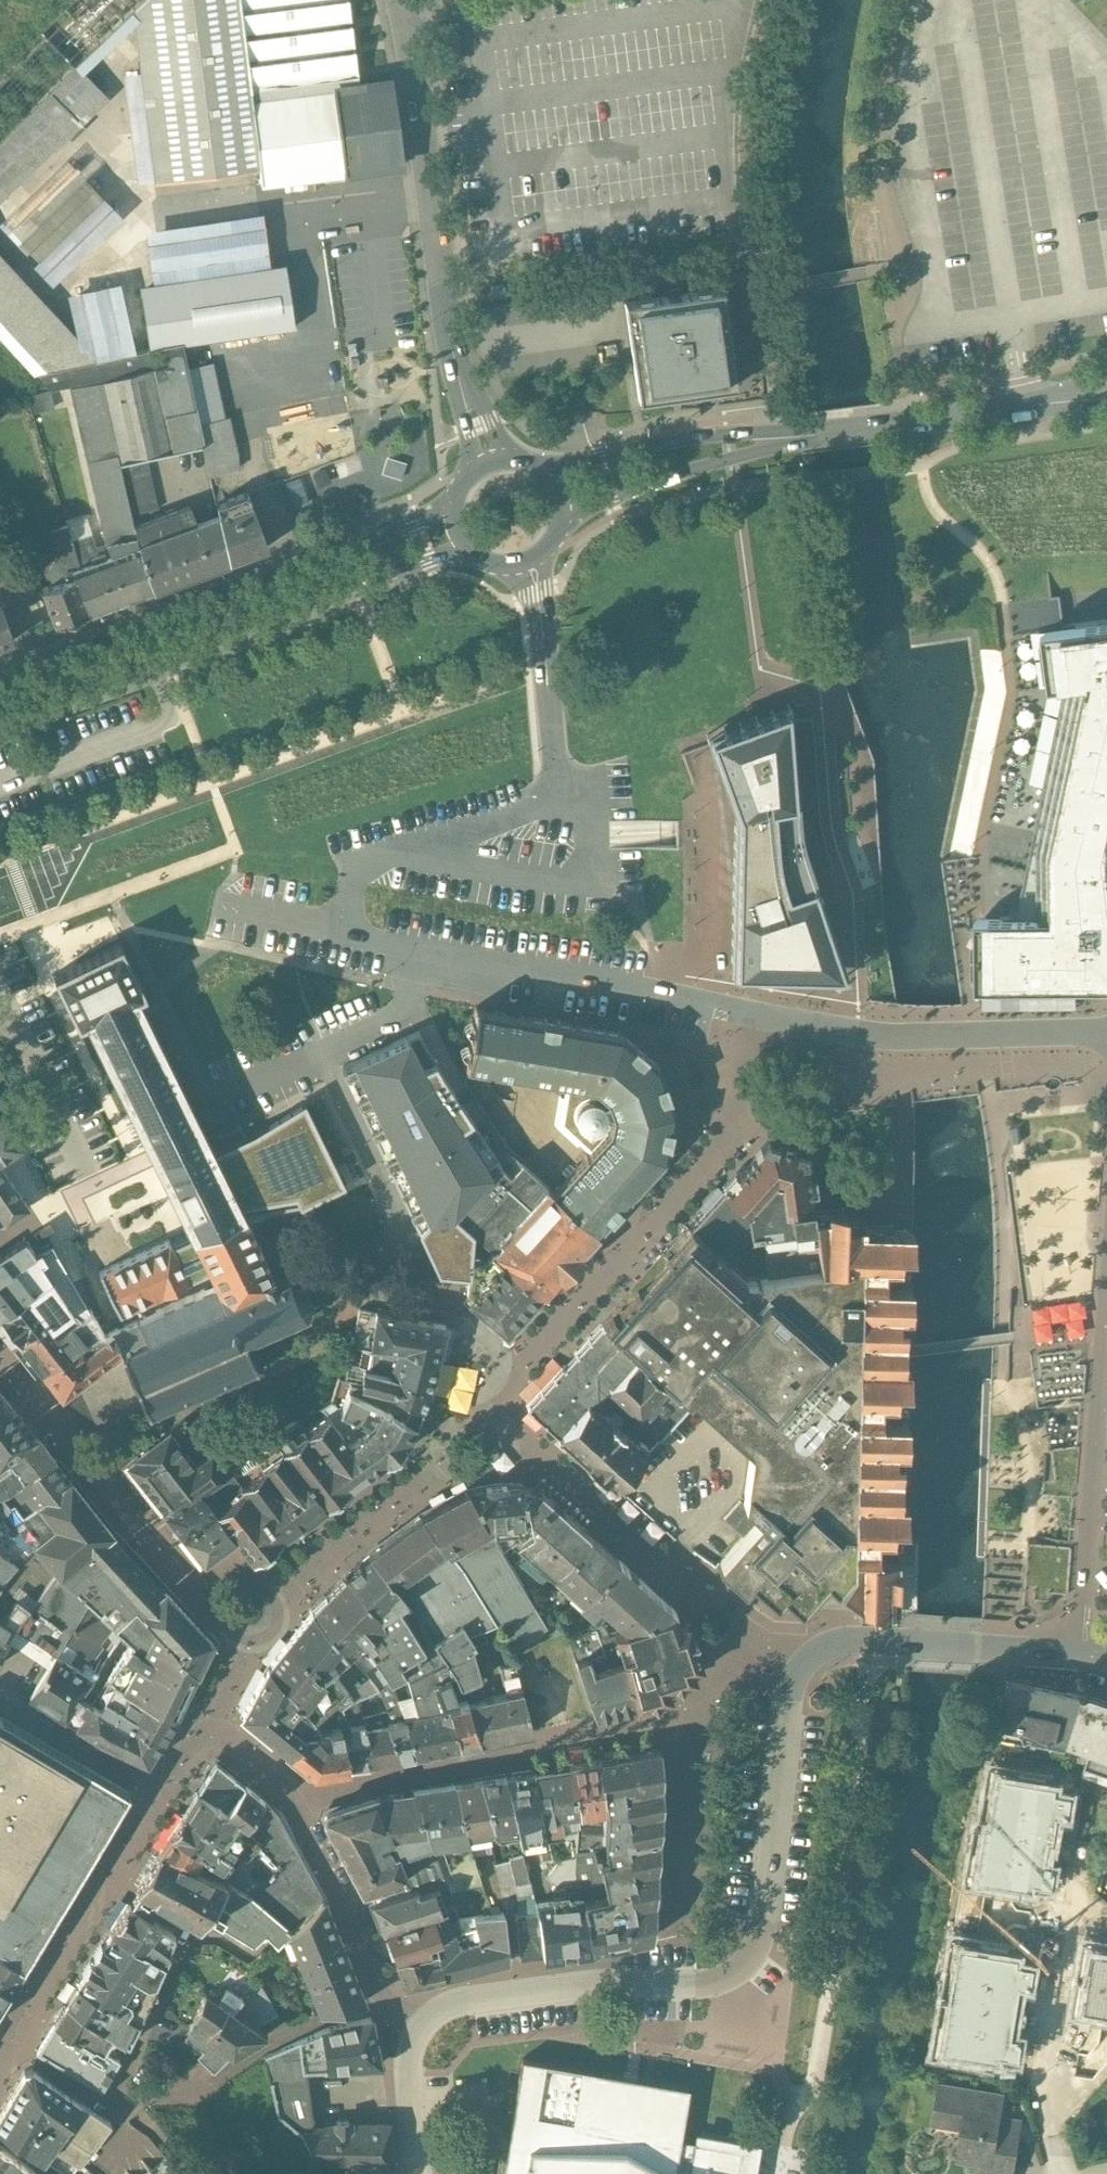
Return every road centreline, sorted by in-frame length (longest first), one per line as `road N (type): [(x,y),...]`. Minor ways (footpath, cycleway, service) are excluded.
road 1 (residential): [(986,1641),(832,1638),(801,1660),(787,1682),(761,1925),(743,1961),(720,1981)]
road 2 (tertiary): [(0,717),(473,543)]
road 3 (tertiary): [(460,505),(0,680)]
road 4 (residential): [(405,0),(450,333),(486,462)]
road 5 (residential): [(1106,1314),(1085,1649)]
road 6 (residential): [(414,2029),(451,2003),(506,1994),(600,1982),(720,1981)]
road 7 (tertiary): [(809,433),(1106,393)]
road 8 (residential): [(414,2029),(389,2001),(290,1796)]
road 9 (tertiary): [(809,433),(728,433),(549,468)]
road 10 (tertiary): [(565,521),(586,505),(809,433)]
road 11 (residential): [(1106,1037),(855,1035)]
road 12 (residential): [(163,1784),(0,1696)]
road 13 (residential): [(416,2173),(405,2064),(414,2029)]

